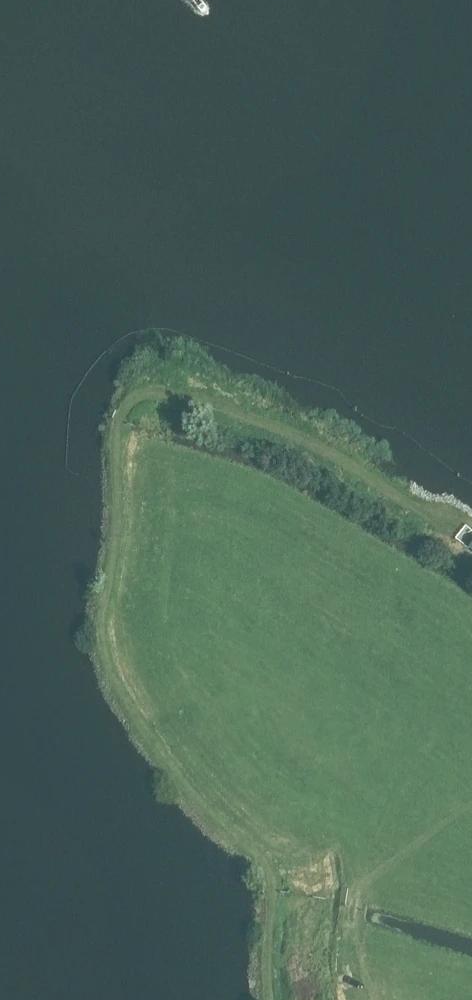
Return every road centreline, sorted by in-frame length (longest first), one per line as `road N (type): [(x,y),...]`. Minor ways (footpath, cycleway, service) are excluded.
road 1 (track): [(368,999),(348,939),(354,886),(471,817)]

